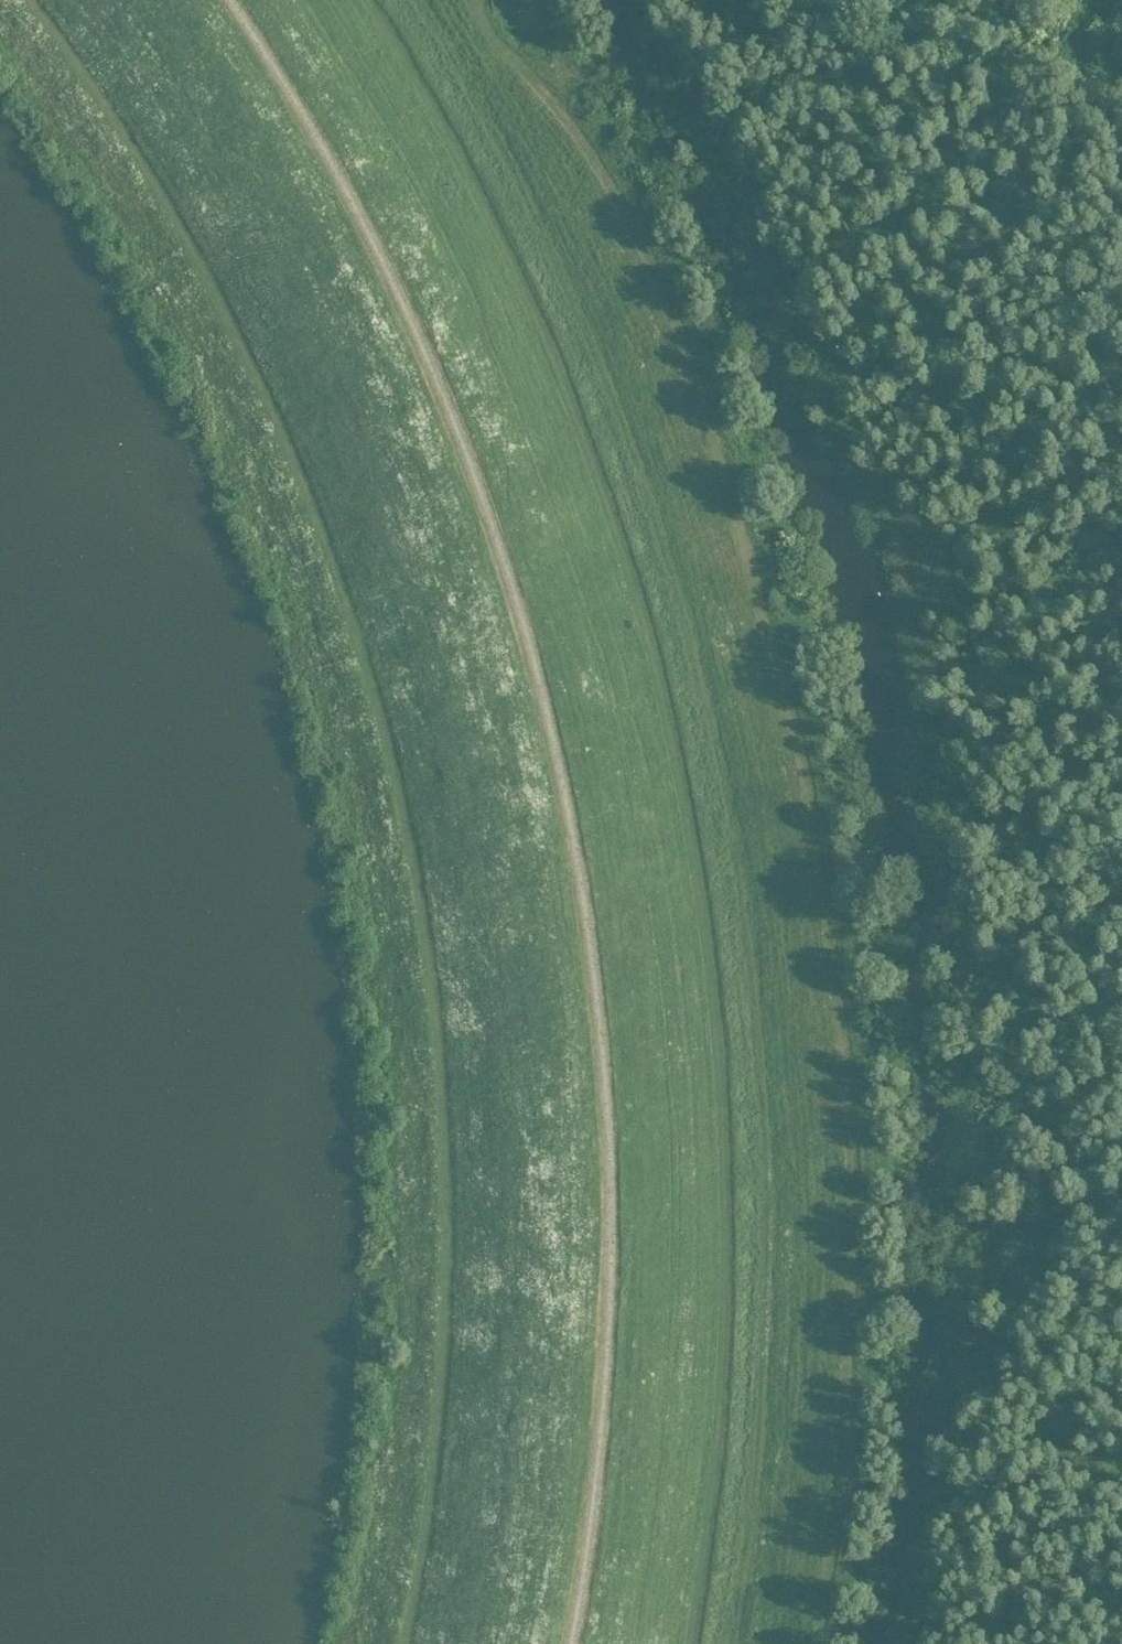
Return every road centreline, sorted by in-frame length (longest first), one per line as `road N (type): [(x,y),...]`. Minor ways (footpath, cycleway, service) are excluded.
road 1 (track): [(231,0),(338,172),(456,407),(552,716),(593,944),(613,1134),(607,1422),(574,1643)]

